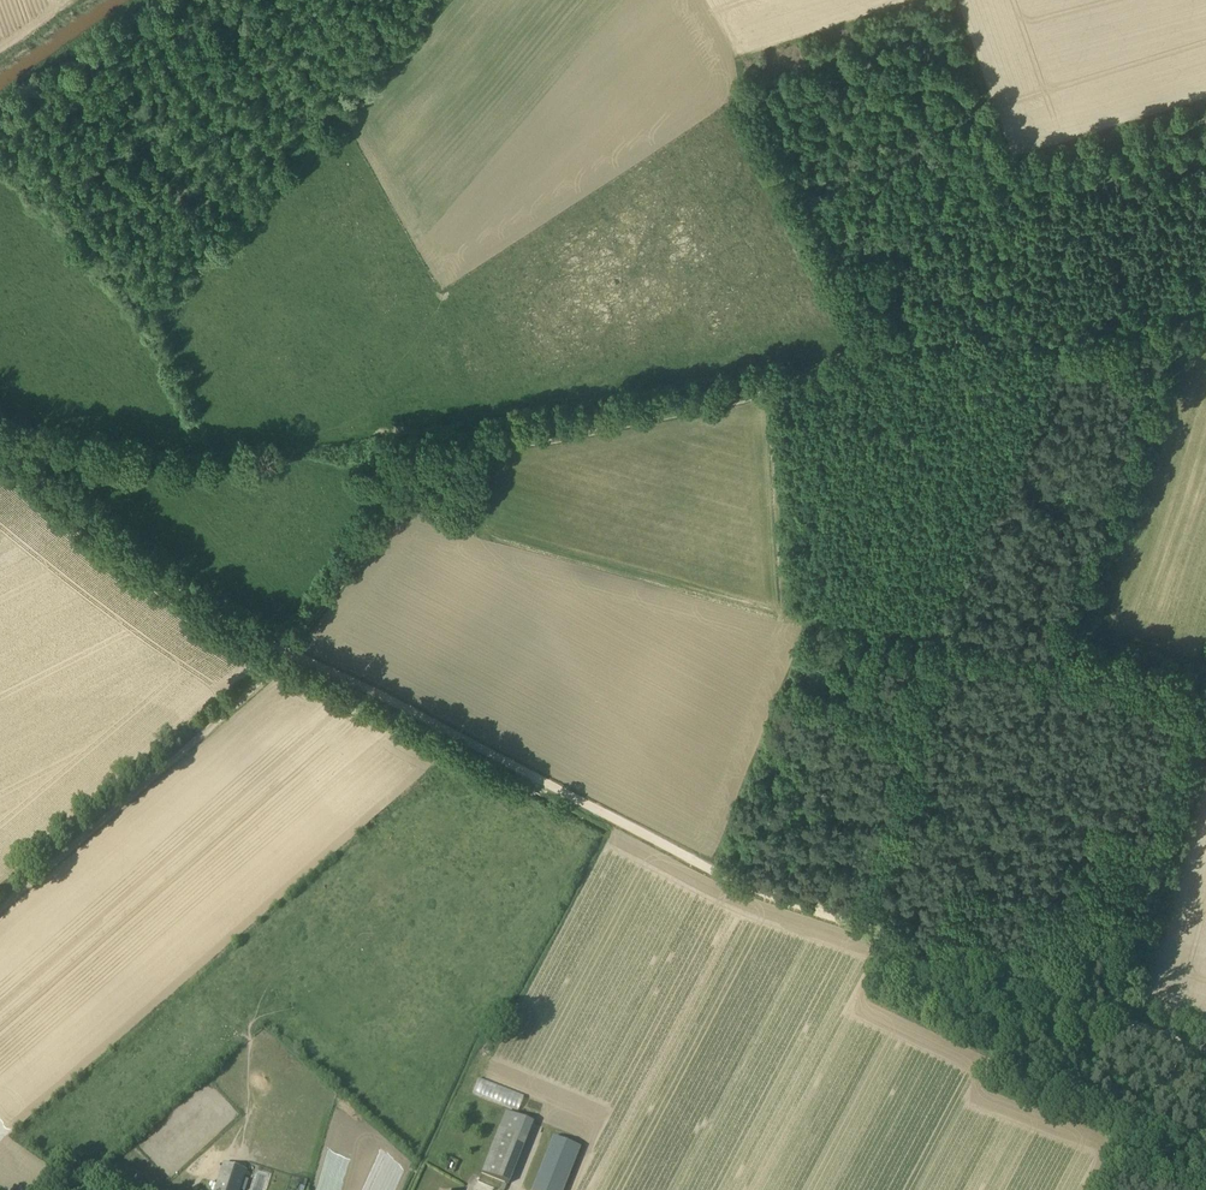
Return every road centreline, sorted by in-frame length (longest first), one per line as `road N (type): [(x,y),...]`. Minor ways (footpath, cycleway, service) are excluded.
road 1 (track): [(283,654),(318,621),(431,462),(454,447),(542,442),(659,421),(906,352),(1205,335)]
road 2 (track): [(774,899),(721,880),(283,654)]
road 3 (track): [(1205,1051),(774,899)]
road 4 (track): [(0,904),(283,654)]
road 5 (track): [(850,622),(1205,700)]
road 6 (track): [(283,654),(156,577),(0,445)]
road 7 (track): [(858,365),(725,105),(727,87),(738,78),(731,65)]
road 8 (track): [(767,392),(786,608),(850,622)]
road 9 (track): [(0,102),(138,0)]

